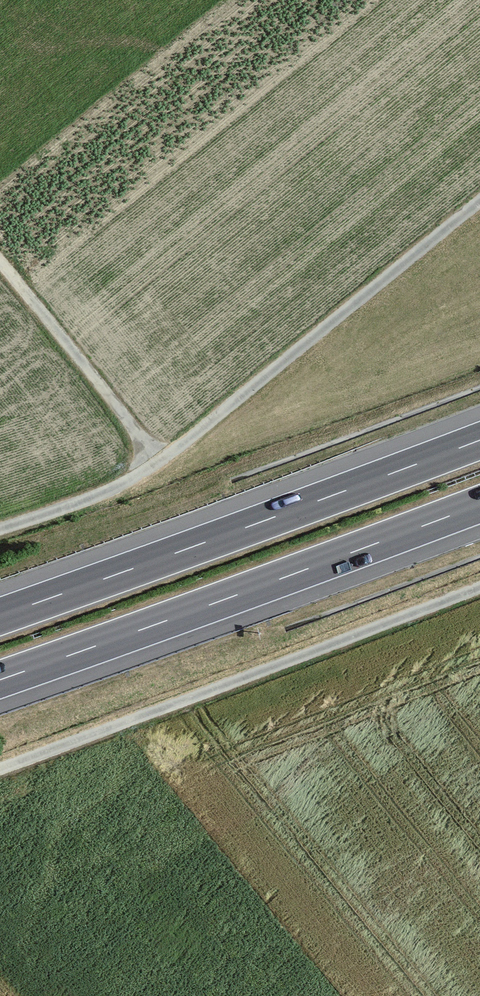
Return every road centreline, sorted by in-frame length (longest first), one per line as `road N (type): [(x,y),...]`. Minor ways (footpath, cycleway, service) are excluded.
road 1 (track): [(0,529),(97,495),(160,462),(479,199)]
road 2 (track): [(0,769),(479,588)]
road 3 (motorway): [(0,680),(479,504)]
road 4 (motorway): [(479,440),(0,616)]
road 5 (track): [(160,462),(0,262)]

